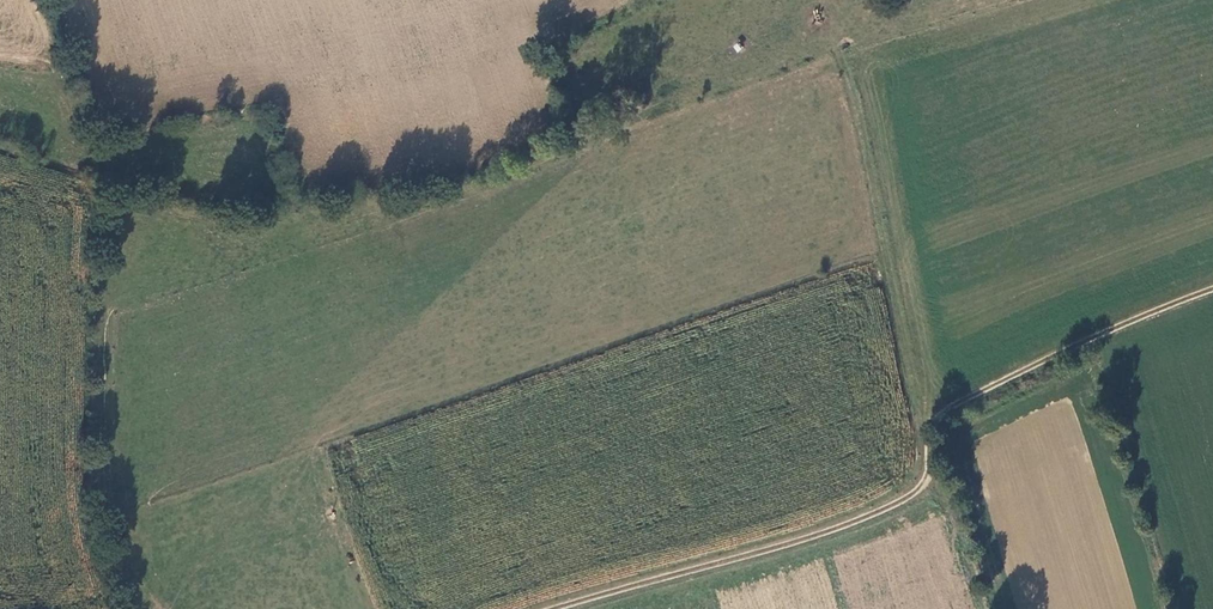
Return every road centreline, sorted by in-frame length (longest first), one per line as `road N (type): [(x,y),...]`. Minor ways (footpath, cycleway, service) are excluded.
road 1 (track): [(1212,298),(1122,321),(972,398),(930,409),(929,478),(870,517),(564,608)]

